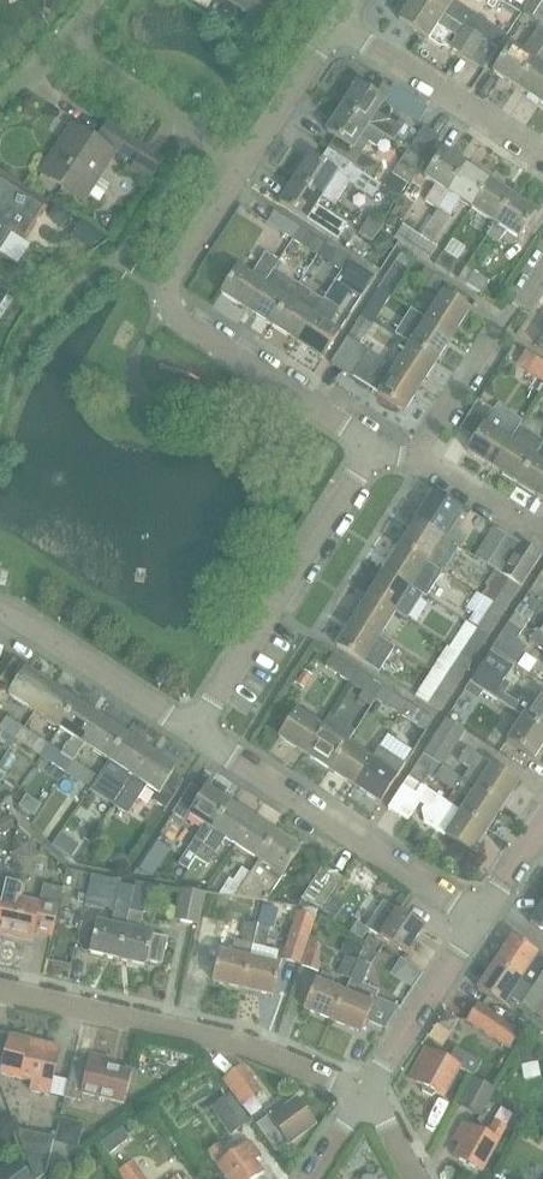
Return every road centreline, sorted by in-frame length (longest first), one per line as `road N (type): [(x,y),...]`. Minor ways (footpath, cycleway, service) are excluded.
road 1 (residential): [(375,448),(173,317),(171,281),(243,165)]
road 2 (residential): [(369,1092),(241,1045),(0,990)]
road 3 (residential): [(232,759),(423,460)]
road 4 (residential): [(193,734),(375,448)]
road 5 (residential): [(479,919),(232,759)]
road 6 (residential): [(542,161),(335,23)]
road 7 (residential): [(193,734),(0,614)]
road 8 (residential): [(423,460),(542,267)]
road 9 (residential): [(243,165),(71,45)]
road 10 (residential): [(369,1092),(479,919)]
road 11 (residential): [(243,165),(335,23)]
road 12 (residential): [(542,538),(423,460)]

